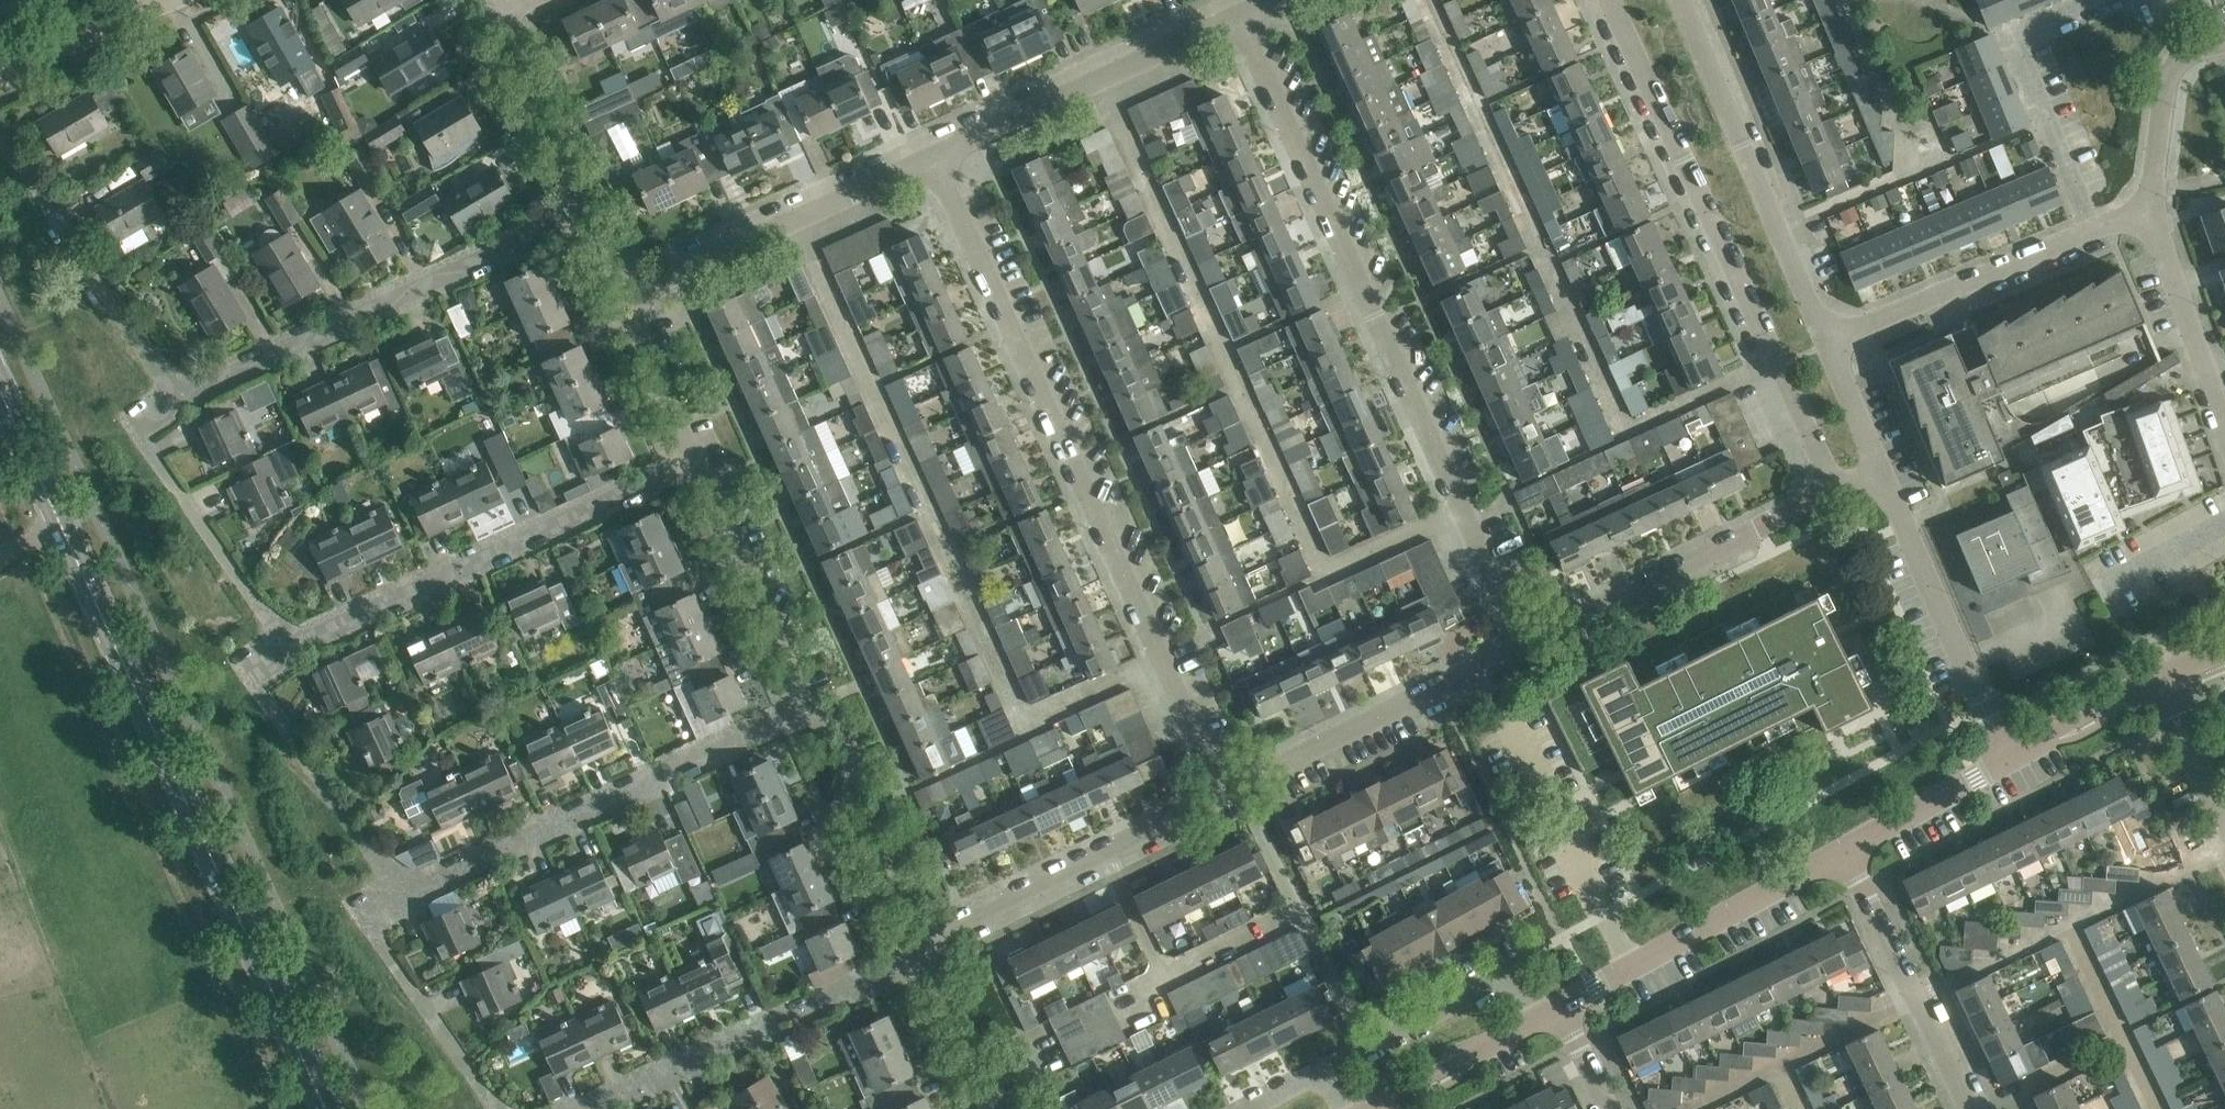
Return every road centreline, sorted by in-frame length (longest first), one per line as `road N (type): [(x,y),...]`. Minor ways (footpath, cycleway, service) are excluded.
road 1 (tertiary): [(322,1108),(0,401)]
road 2 (residential): [(1226,798),(930,155)]
road 3 (residential): [(1531,646),(1237,15)]
road 4 (residential): [(1842,491),(1613,0)]
road 5 (residential): [(130,421),(580,214)]
road 6 (residential): [(247,665),(693,460)]
road 7 (residential): [(366,911),(807,707)]
road 8 (residential): [(918,952),(575,1108)]
road 9 (residential): [(1827,338),(1682,0)]
road 10 (residential): [(1531,646),(1842,491)]
road 11 (residential): [(918,952),(1226,798)]
road 12 (residential): [(618,298),(930,155)]
road 13 (residential): [(1226,798),(1531,646)]
road 14 (residential): [(930,155),(1237,15)]
road 15 (residential): [(2010,758),(1885,480)]
road 16 (residential): [(2090,231),(2004,32),(2082,0)]
road 17 (residential): [(918,952),(838,781),(848,739),(830,711),(807,707)]
road 18 (residential): [(1967,1108),(1847,850)]
road 19 (residential): [(1827,338),(2090,231)]
road 20 (residential): [(1504,716),(1632,967)]
road 21 (residential): [(807,707),(693,460)]
road 22 (residential): [(1632,967),(1847,850)]
road 23 (residential): [(2224,431),(2156,214)]
road 24 (residential): [(580,214),(489,14)]
road 25 (residential): [(1370,1108),(1560,1006)]
road 26 (residential): [(2156,214),(2169,79),(2179,61),(2224,43)]
road 27 (residential): [(1847,850),(2010,758)]
road 28 (residential): [(693,460),(618,298)]
road 29 (tertiary): [(0,75),(162,0)]
road 30 (residential): [(2010,758),(2161,675)]
road 31 (residential): [(987,1108),(918,952)]
road 32 (residential): [(2224,827),(2161,675)]
road 33 (residential): [(1885,480),(1827,338)]

